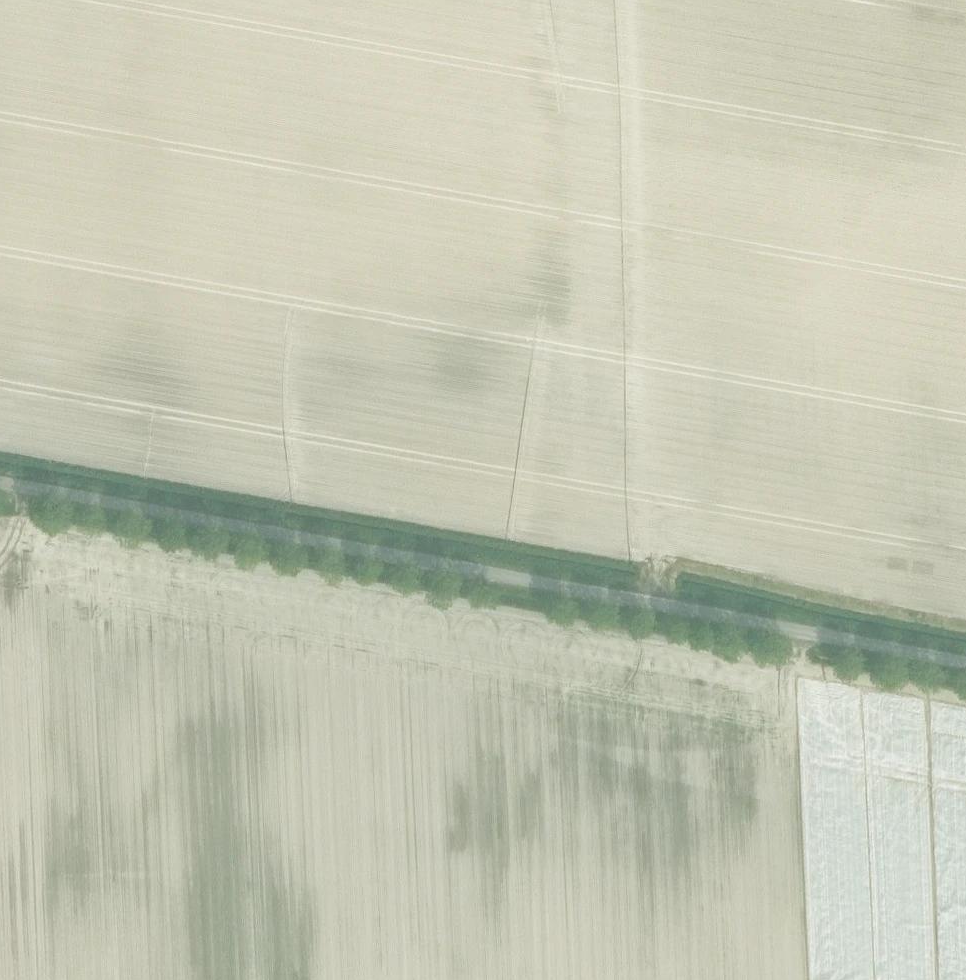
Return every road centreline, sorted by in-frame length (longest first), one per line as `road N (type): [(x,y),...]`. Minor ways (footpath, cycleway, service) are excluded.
road 1 (unclassified): [(965,669),(0,486)]

